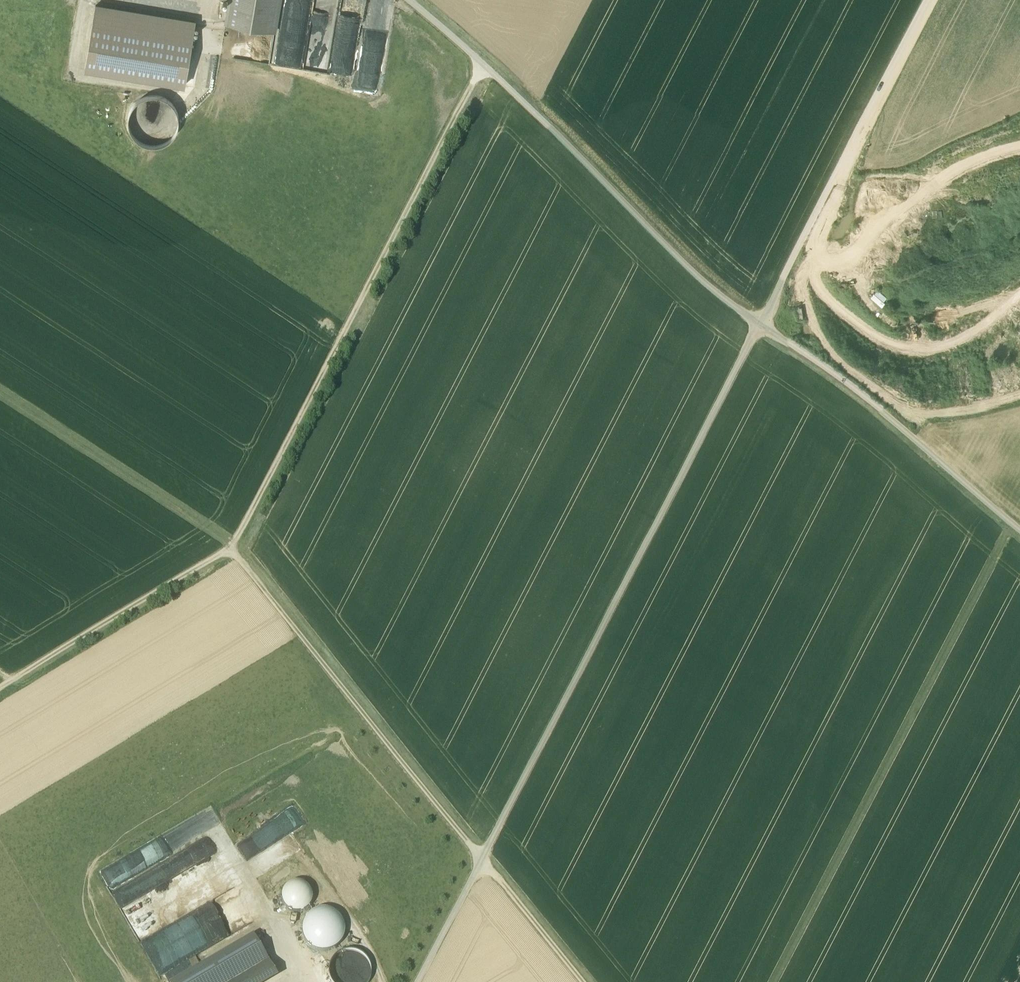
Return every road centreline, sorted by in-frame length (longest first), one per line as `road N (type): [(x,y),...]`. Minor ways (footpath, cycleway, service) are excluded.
road 1 (track): [(418,981),(759,323)]
road 2 (track): [(231,549),(581,981)]
road 3 (track): [(492,76),(301,436),(231,549)]
road 4 (track): [(759,323),(930,0)]
road 5 (track): [(759,323),(492,76)]
road 6 (track): [(1019,530),(880,410),(759,323)]
road 7 (track): [(231,549),(0,687)]

